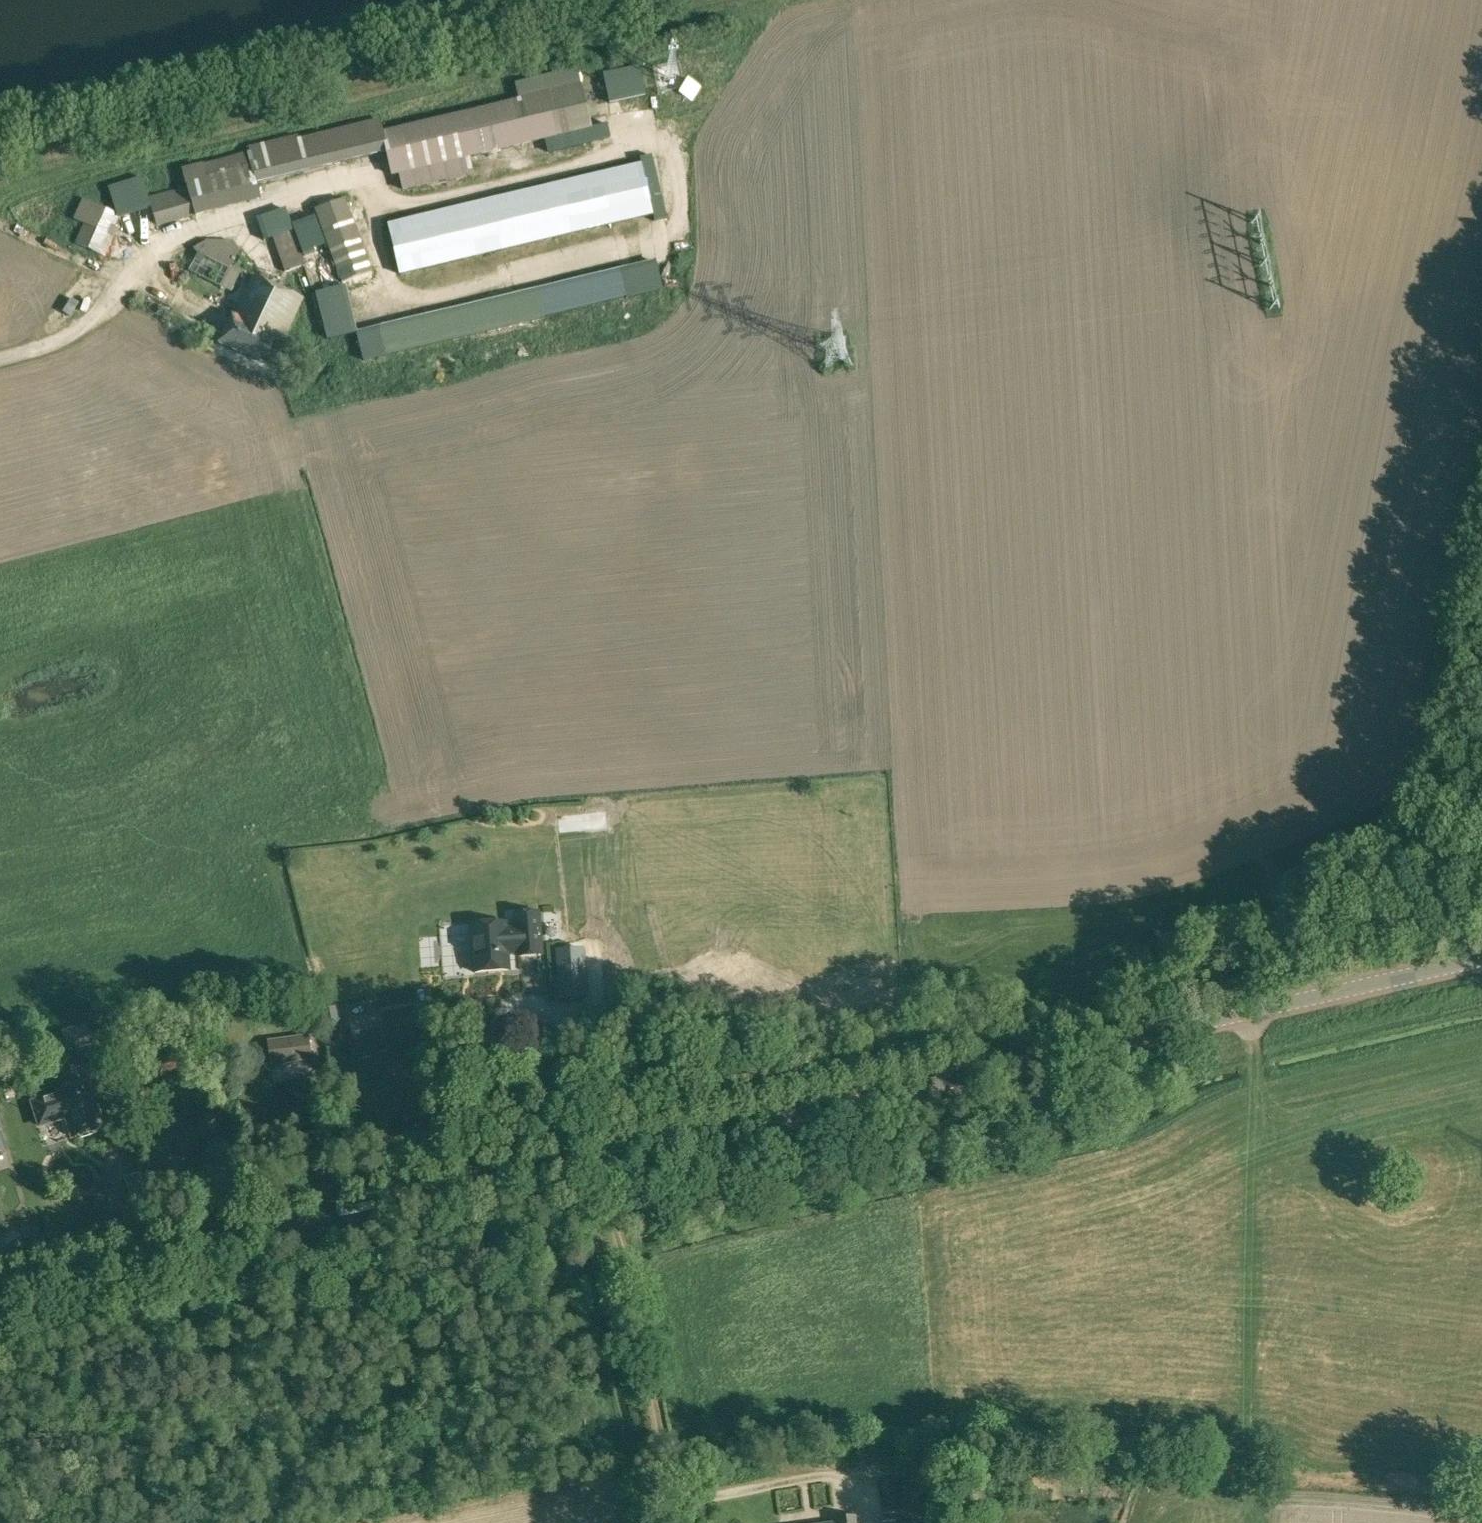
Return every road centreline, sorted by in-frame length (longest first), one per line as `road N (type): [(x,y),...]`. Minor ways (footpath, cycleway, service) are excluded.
road 1 (secondary): [(0,1297),(1481,961)]

